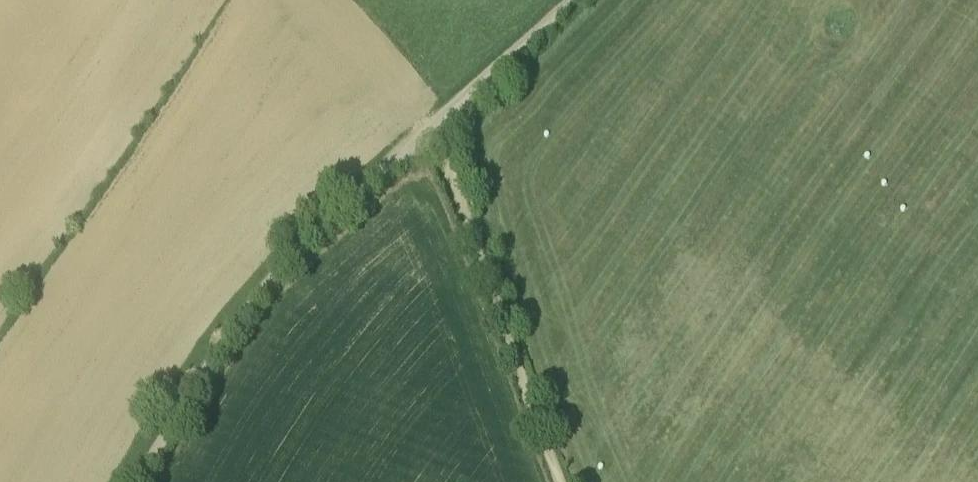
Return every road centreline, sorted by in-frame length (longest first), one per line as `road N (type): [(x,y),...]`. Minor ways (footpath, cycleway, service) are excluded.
road 1 (unclassified): [(138,481),(263,291),(428,131)]
road 2 (unclassified): [(560,481),(445,155),(428,131)]
road 3 (unclassified): [(428,131),(571,0)]

